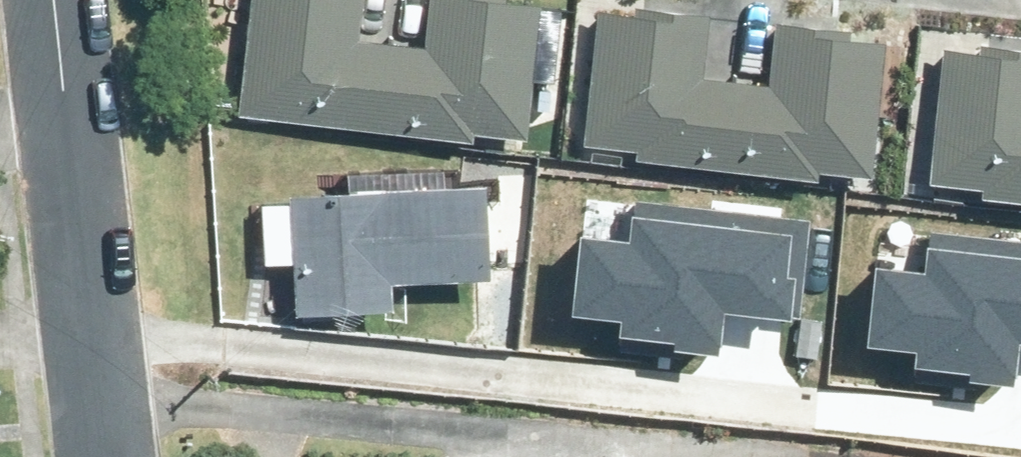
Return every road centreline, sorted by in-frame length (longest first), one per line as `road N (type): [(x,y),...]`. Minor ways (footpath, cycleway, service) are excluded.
road 1 (residential): [(106,456),(53,0)]

